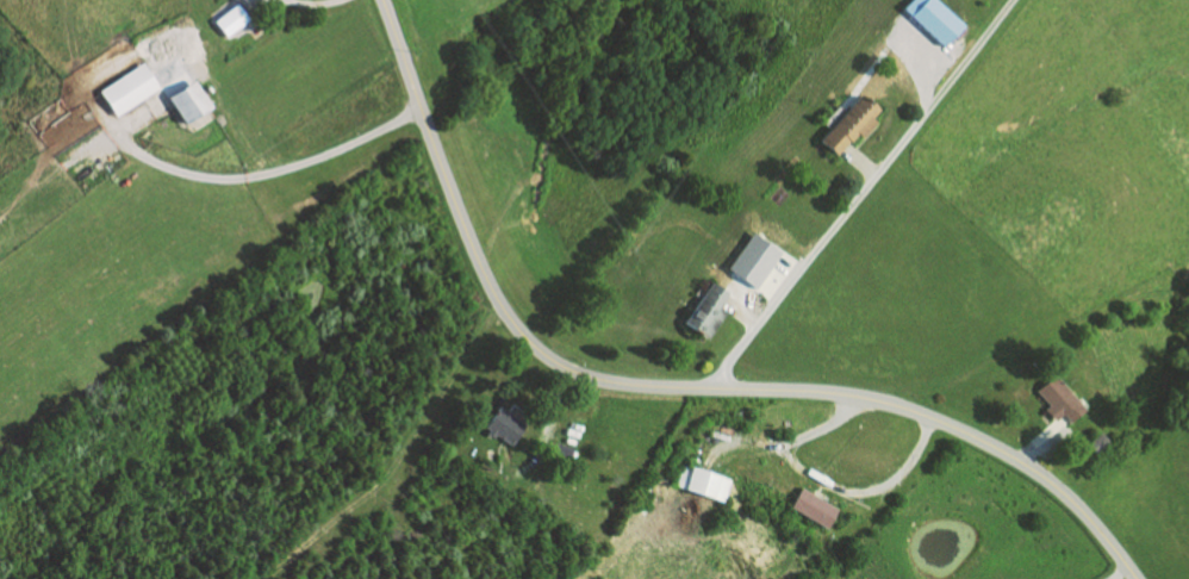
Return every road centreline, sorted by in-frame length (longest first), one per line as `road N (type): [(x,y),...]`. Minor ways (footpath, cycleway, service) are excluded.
road 1 (secondary): [(1141,578),(1033,467),(917,411),(817,390),(621,382),(568,367),(533,344),(478,257),(382,0)]
road 2 (track): [(265,578),(396,466),(503,307)]
road 3 (track): [(0,215),(102,137)]

